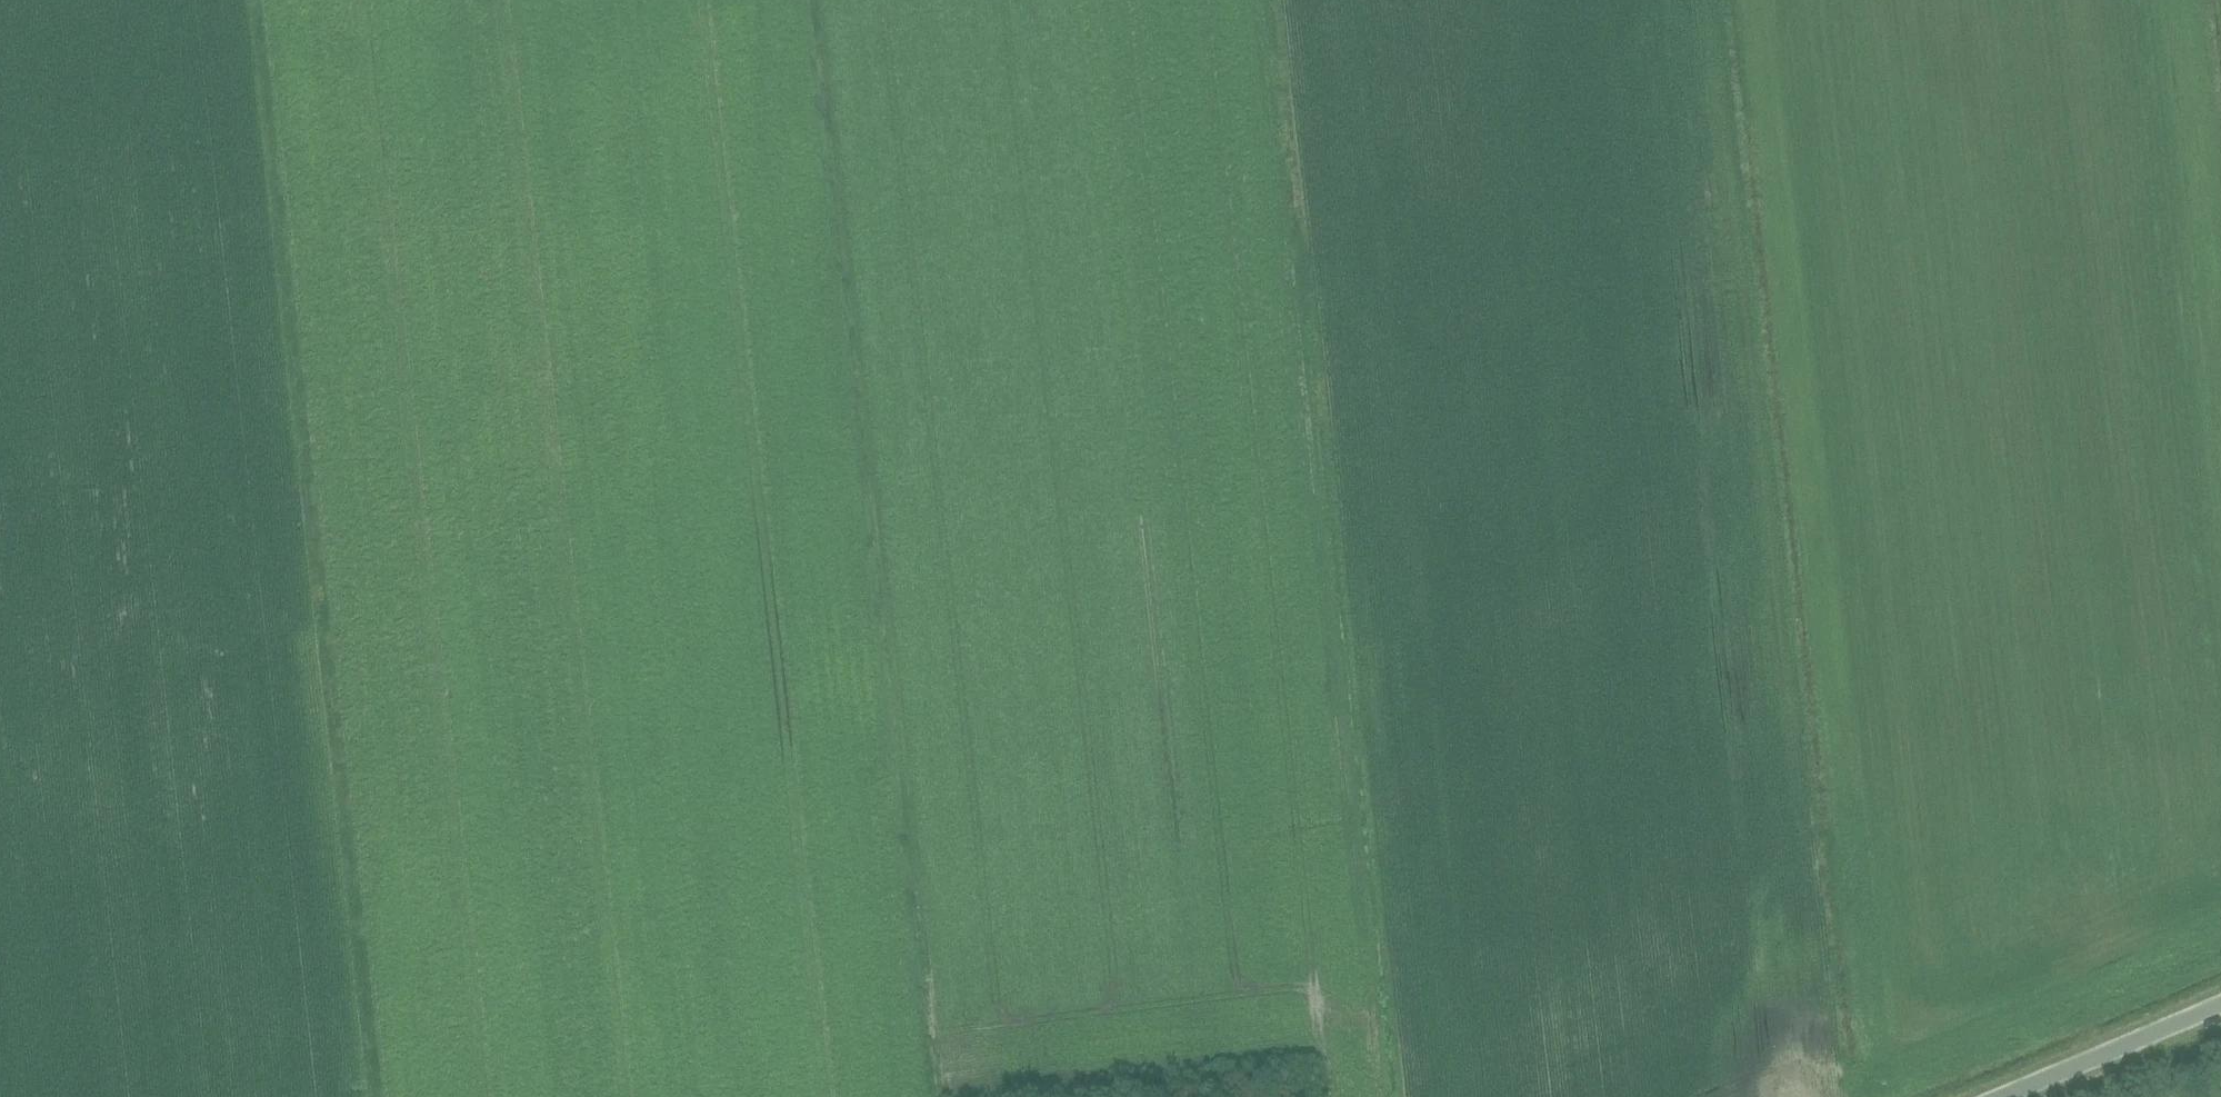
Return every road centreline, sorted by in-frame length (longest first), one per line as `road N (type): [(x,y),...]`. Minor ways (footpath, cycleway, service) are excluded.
road 1 (unclassified): [(2001,1096),(2220,1004)]

